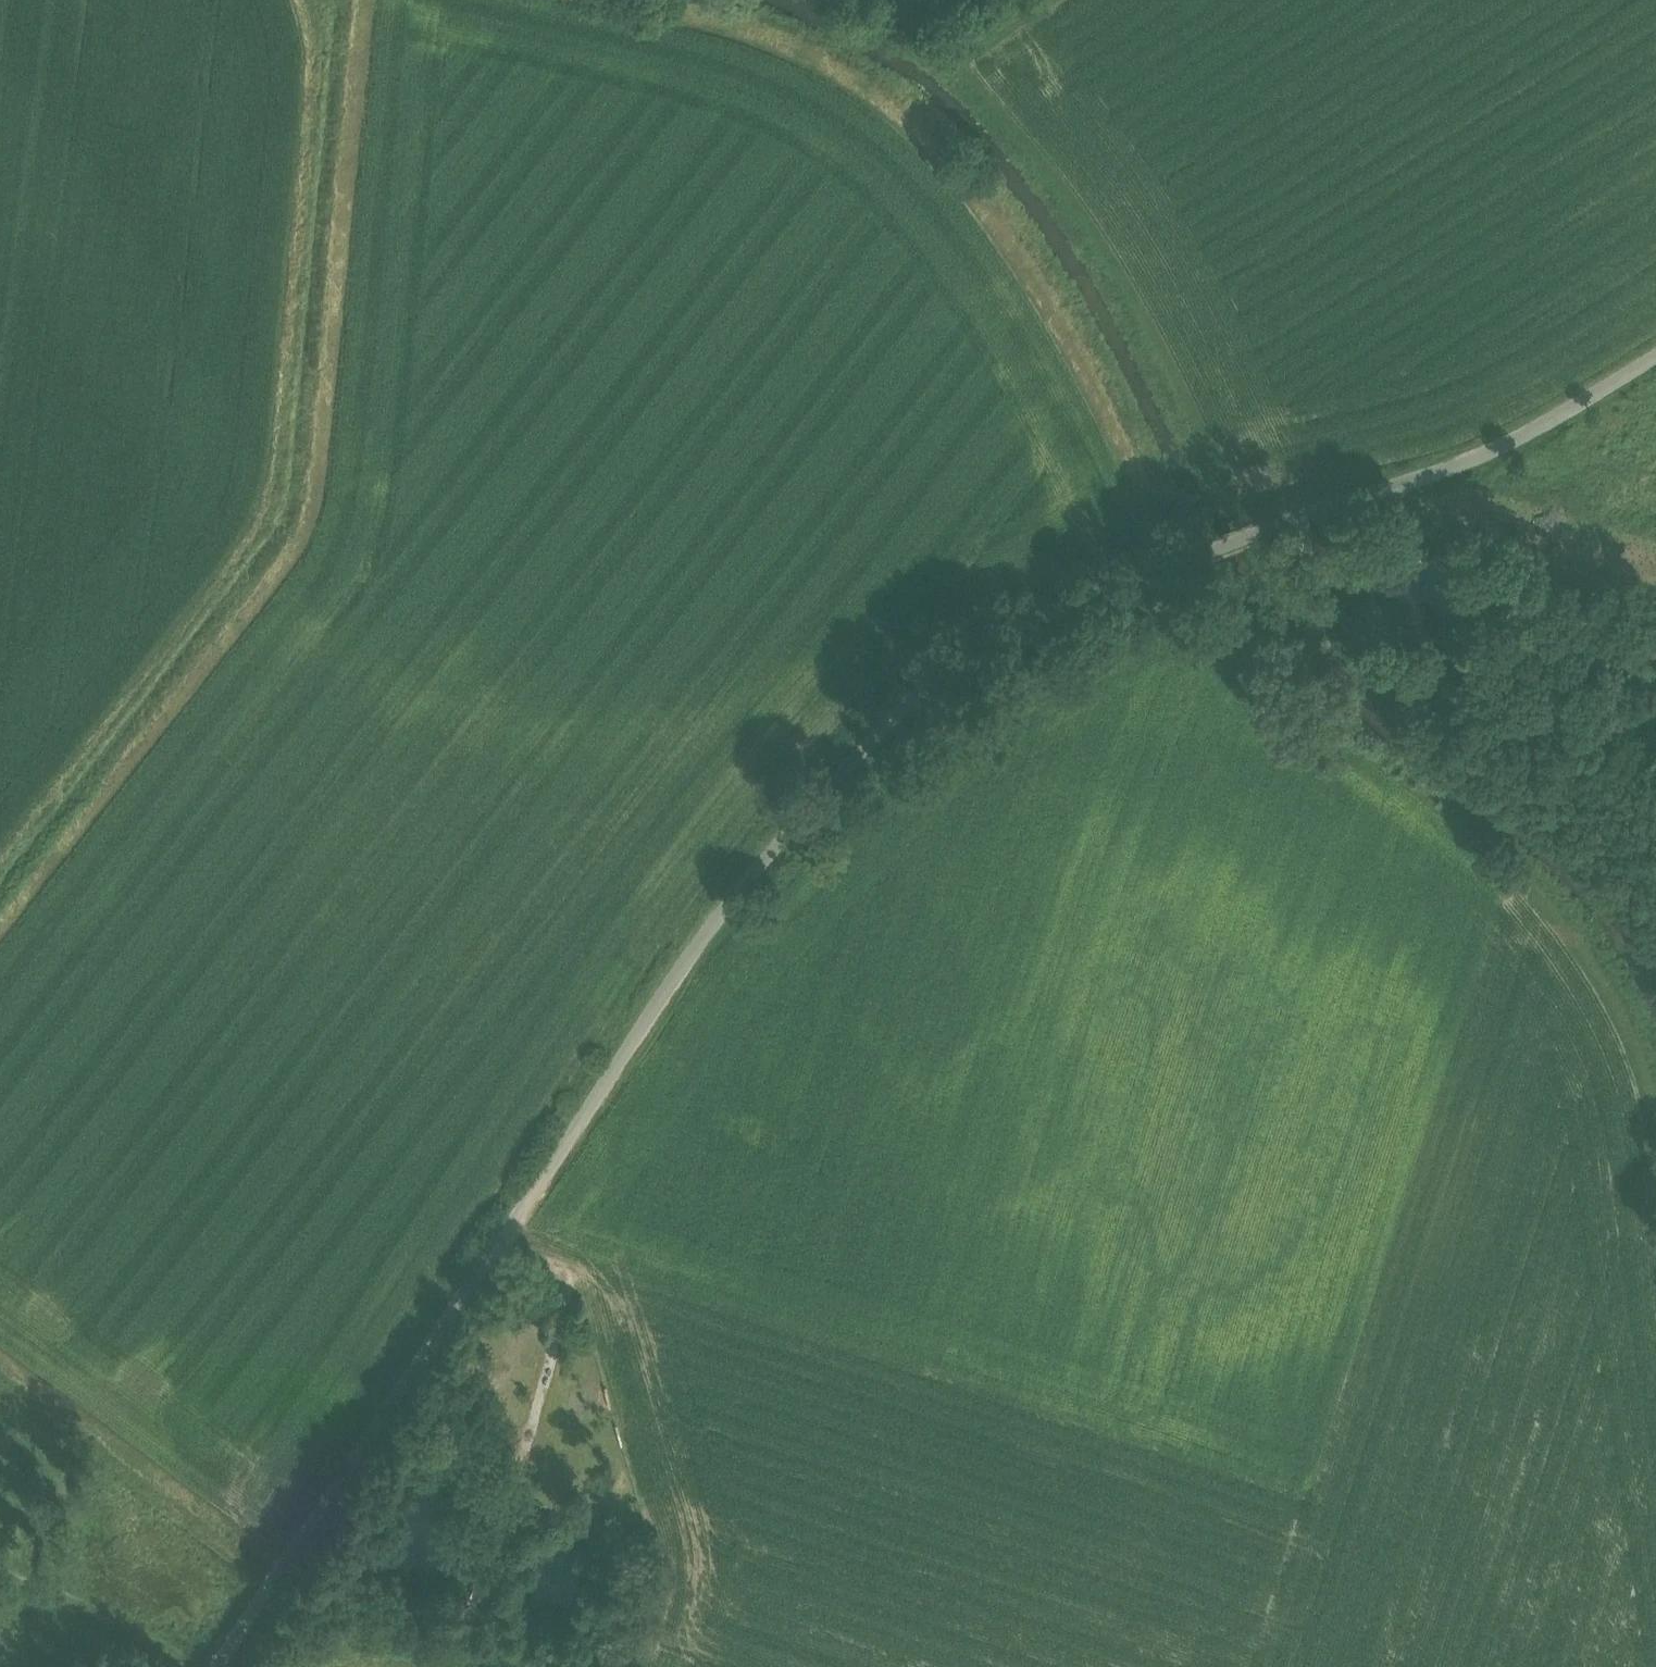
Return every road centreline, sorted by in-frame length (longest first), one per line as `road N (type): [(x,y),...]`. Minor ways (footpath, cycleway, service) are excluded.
road 1 (unclassified): [(222,1666),(657,1000),(837,749),(880,705),(1191,547),(1505,445),(1655,354)]
road 2 (track): [(1655,649),(1600,653),(1531,613),(1557,600),(1618,540),(1655,488)]

